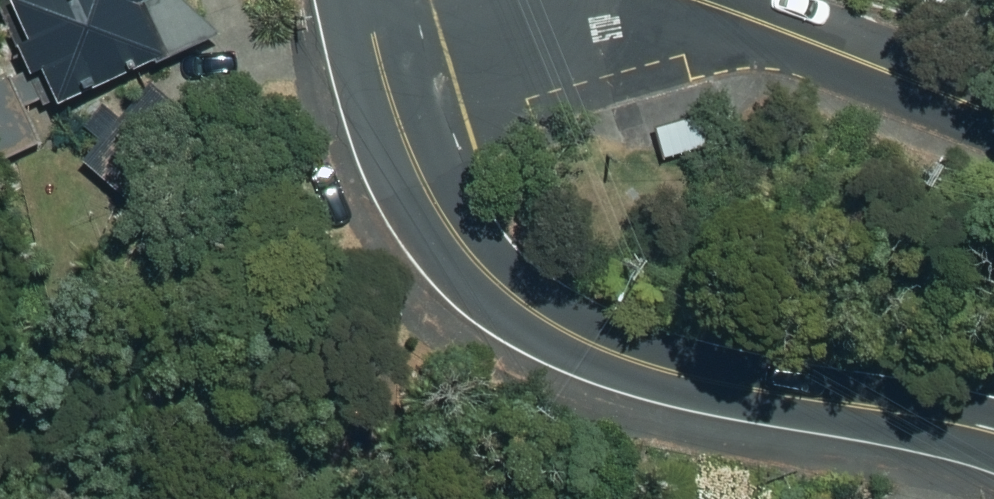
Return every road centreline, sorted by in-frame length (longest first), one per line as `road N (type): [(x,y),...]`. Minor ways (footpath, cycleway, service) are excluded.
road 1 (residential): [(377,70),(398,133),(448,220),(528,311),(656,360),(993,462)]
road 2 (residential): [(699,0),(993,119)]
road 3 (residential): [(535,19),(377,70)]
road 4 (residential): [(660,0),(535,19)]

